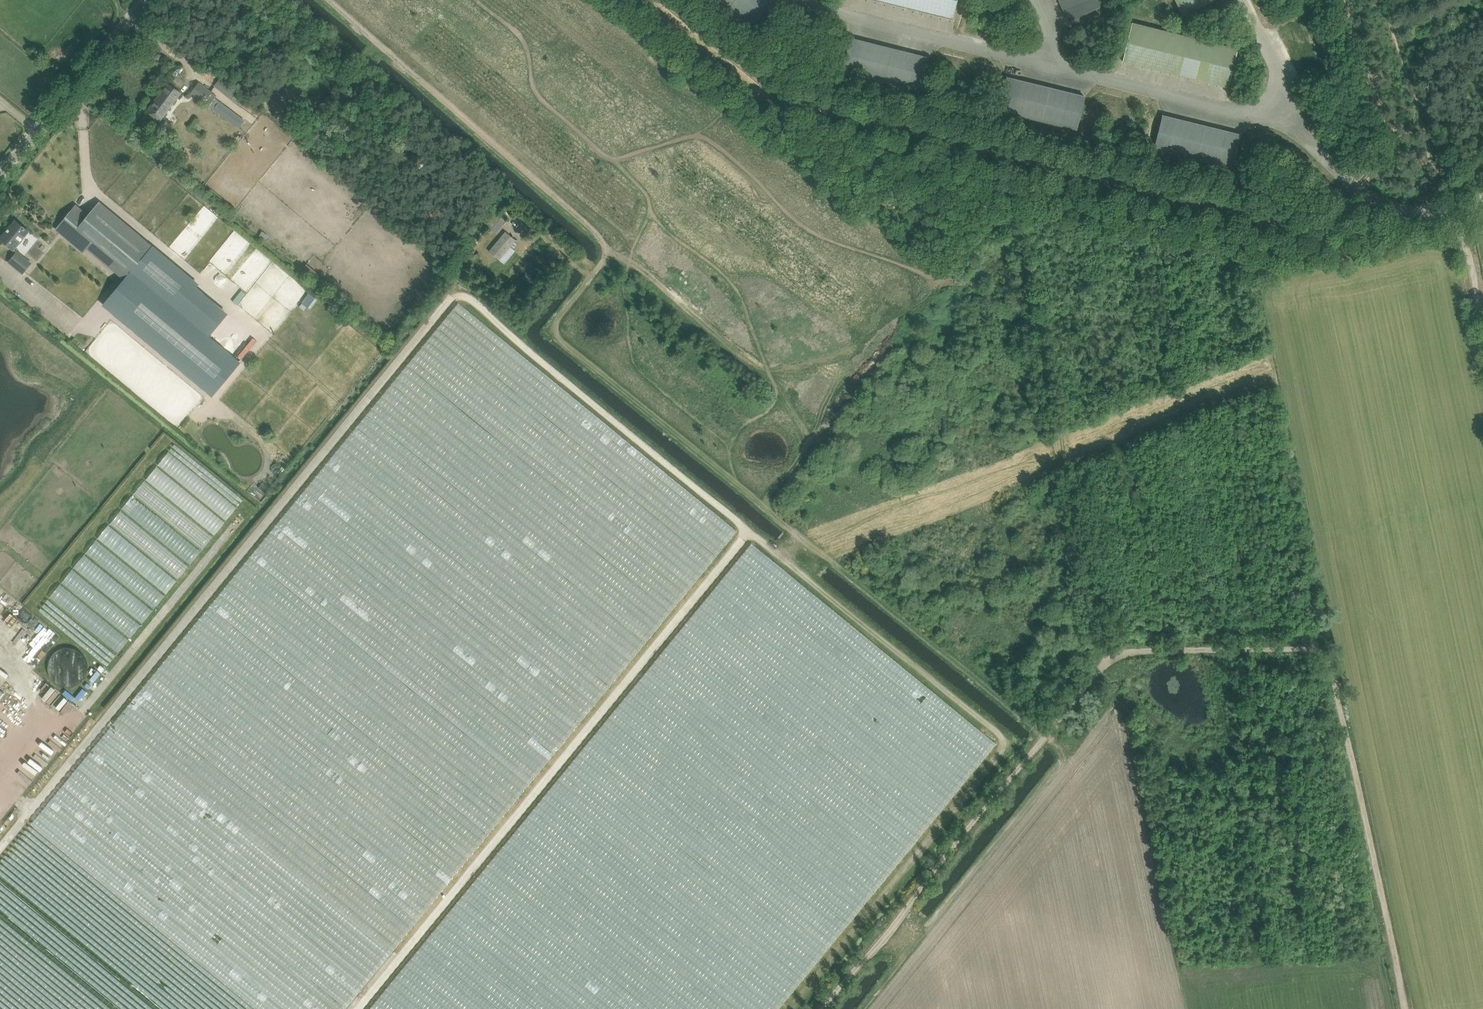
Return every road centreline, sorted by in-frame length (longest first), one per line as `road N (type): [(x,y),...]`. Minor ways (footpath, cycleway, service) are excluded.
road 1 (track): [(1112,656),(1329,652),(1405,1008)]
road 2 (track): [(1397,141),(1366,180),(1309,227),(1041,163)]
road 3 (track): [(865,1008),(1067,751),(1047,736)]
road 4 (track): [(825,1008),(1045,739)]
road 5 (track): [(1041,163),(785,104),(748,109)]
road 6 (unclassified): [(0,178),(146,0)]
road 7 (track): [(1458,213),(1414,120),(1372,0)]

